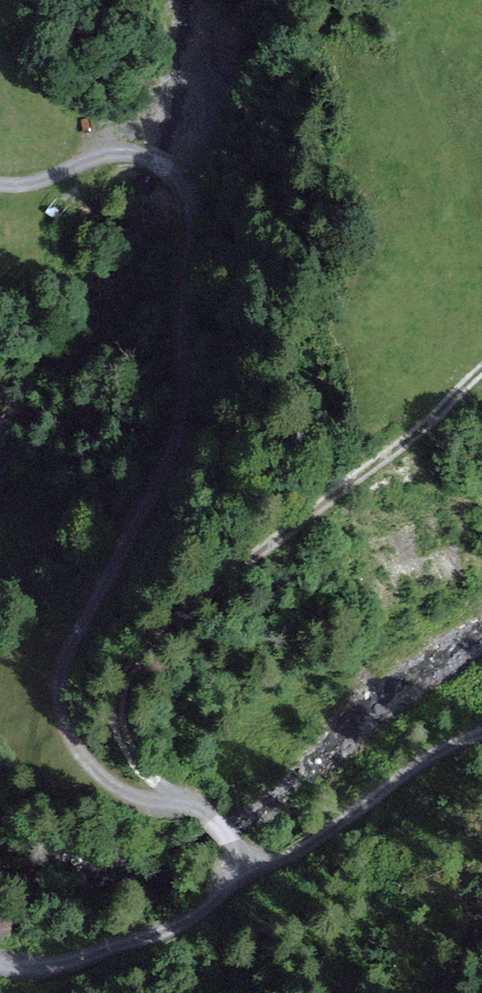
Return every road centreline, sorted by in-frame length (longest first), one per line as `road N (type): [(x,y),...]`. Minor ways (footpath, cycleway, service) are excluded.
road 1 (track): [(0,182),(31,182),(133,154),(170,165),(190,188),(171,449),(68,649),(59,699),(78,751),(101,775),(195,819),(242,869)]
road 2 (track): [(169,804),(128,738),(120,706),(132,666),(419,431),(481,370)]
road 3 (track): [(481,766),(358,828),(242,869),(188,917),(39,966),(0,962)]

